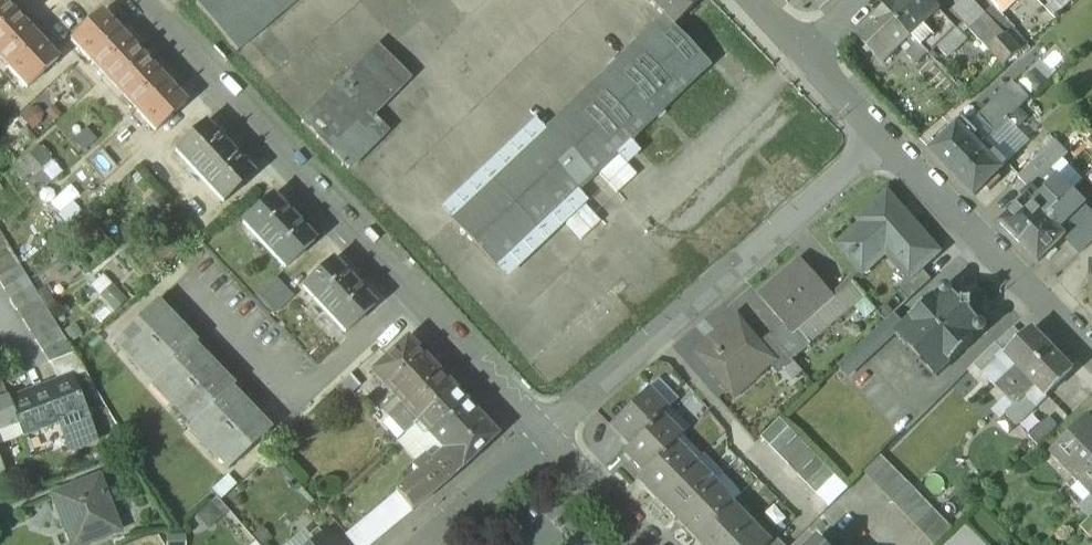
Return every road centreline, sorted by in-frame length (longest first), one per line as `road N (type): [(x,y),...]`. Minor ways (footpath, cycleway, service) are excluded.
road 1 (residential): [(553,436),(139,0)]
road 2 (residential): [(553,436),(886,140)]
road 3 (residential): [(1091,349),(886,140)]
road 4 (residential): [(553,436),(424,544)]
road 5 (residential): [(655,544),(553,436)]

